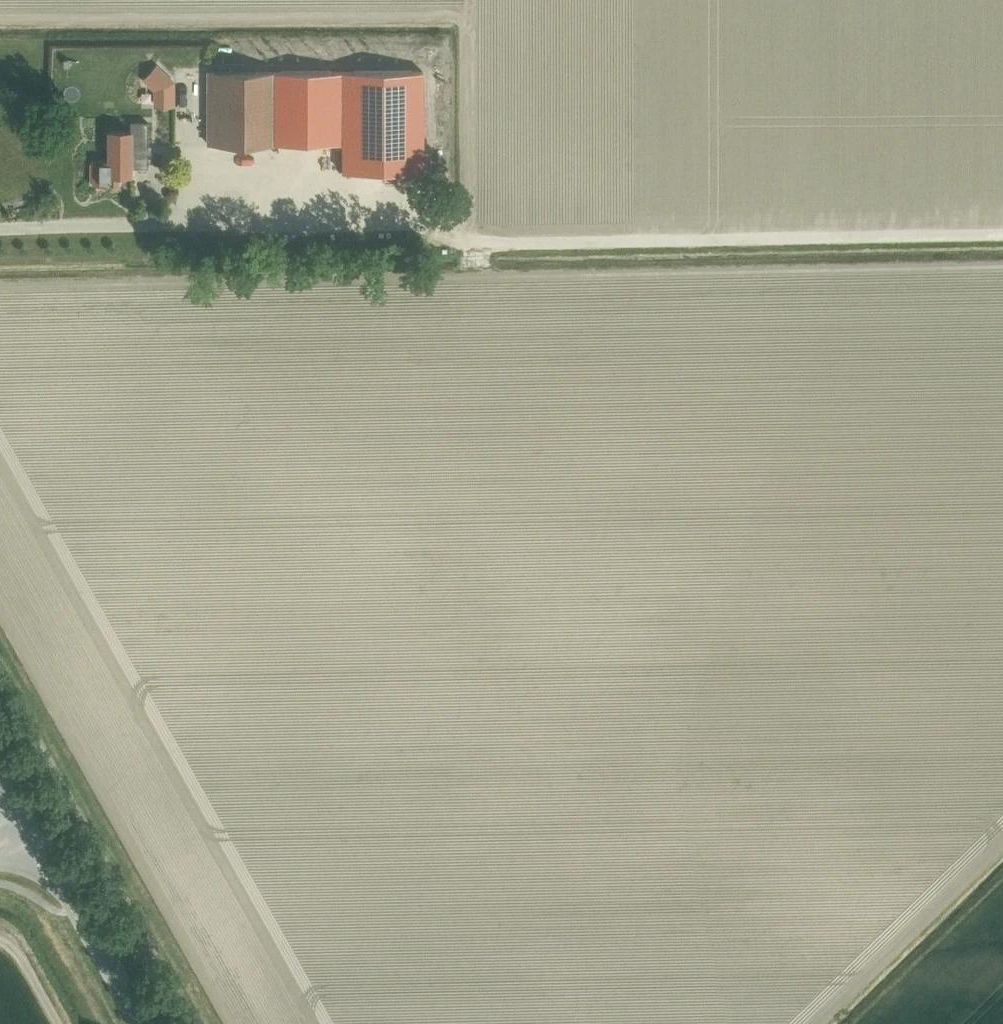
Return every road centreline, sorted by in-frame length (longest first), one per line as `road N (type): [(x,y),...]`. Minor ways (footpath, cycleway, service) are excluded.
road 1 (unclassified): [(140,1023),(37,840)]

